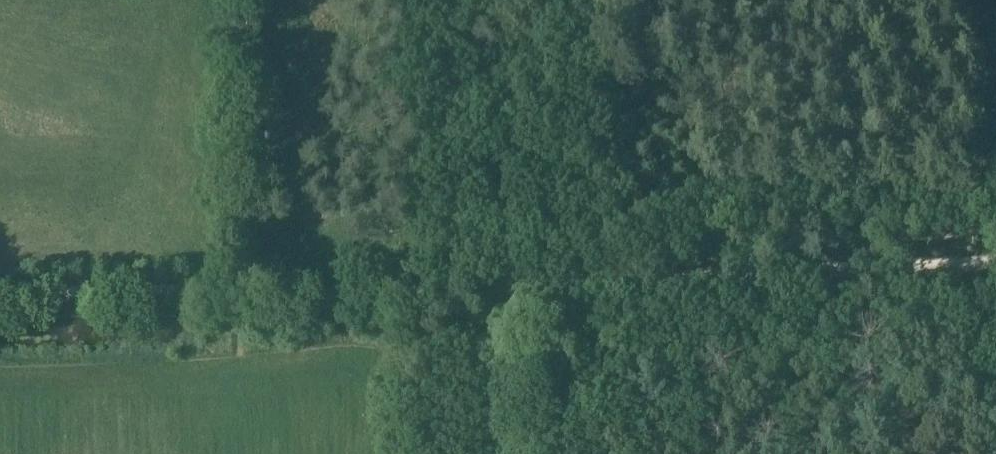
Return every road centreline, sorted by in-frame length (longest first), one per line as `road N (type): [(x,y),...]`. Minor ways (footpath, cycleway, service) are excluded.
road 1 (track): [(0,294),(156,290),(313,300),(518,277)]
road 2 (track): [(995,266),(518,285)]
road 3 (track): [(518,277),(503,0)]
road 4 (track): [(516,453),(518,277)]

